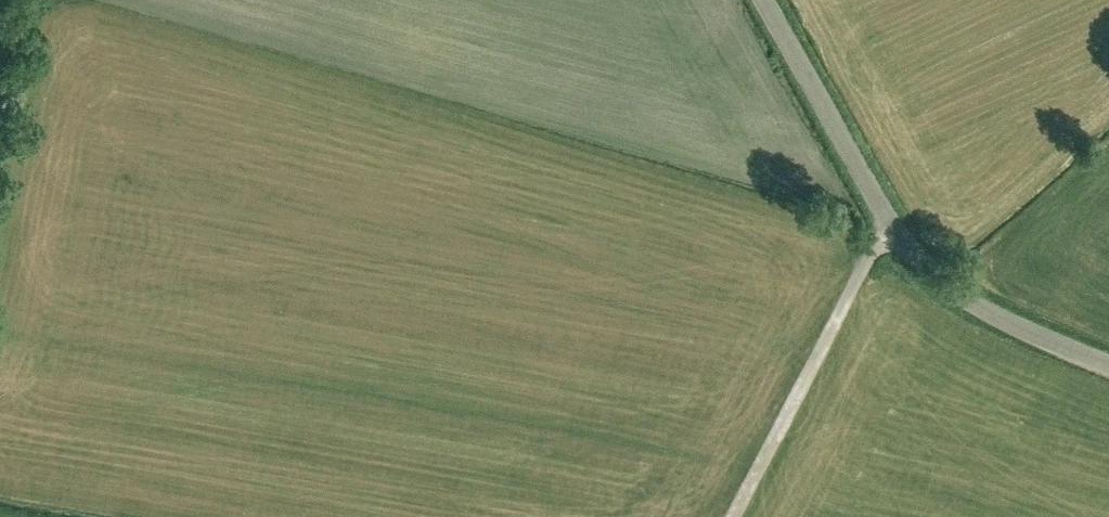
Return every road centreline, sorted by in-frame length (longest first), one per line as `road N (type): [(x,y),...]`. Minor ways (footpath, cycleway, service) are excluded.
road 1 (unclassified): [(764,0),(895,231),(935,277),(1024,331),(1108,365)]

